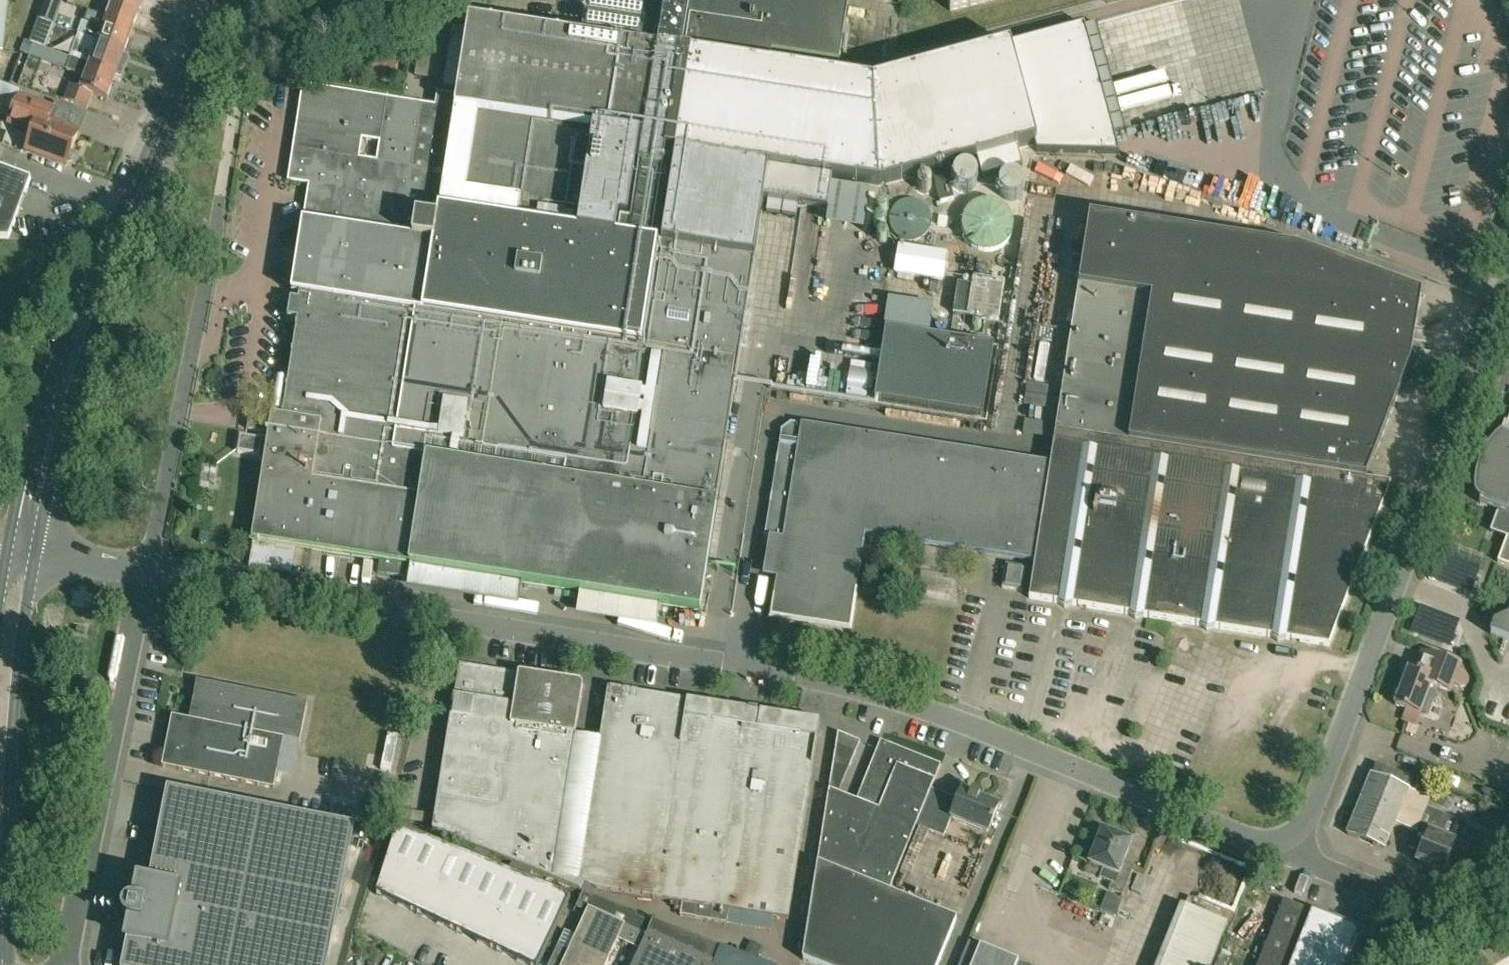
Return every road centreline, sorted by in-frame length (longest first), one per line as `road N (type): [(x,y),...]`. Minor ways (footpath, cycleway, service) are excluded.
road 1 (unclassified): [(1292,856),(884,705),(711,660),(148,576)]
road 2 (unclassified): [(1292,856),(1508,284)]
road 3 (secondary): [(25,551),(91,322),(210,0)]
road 4 (secondary): [(3,964),(1,689),(25,551)]
road 5 (unclassified): [(66,964),(148,576)]
road 6 (unclassified): [(148,576),(223,192)]
road 7 (unclassified): [(1425,908),(1292,856)]
road 8 (unclassified): [(148,576),(25,551)]

